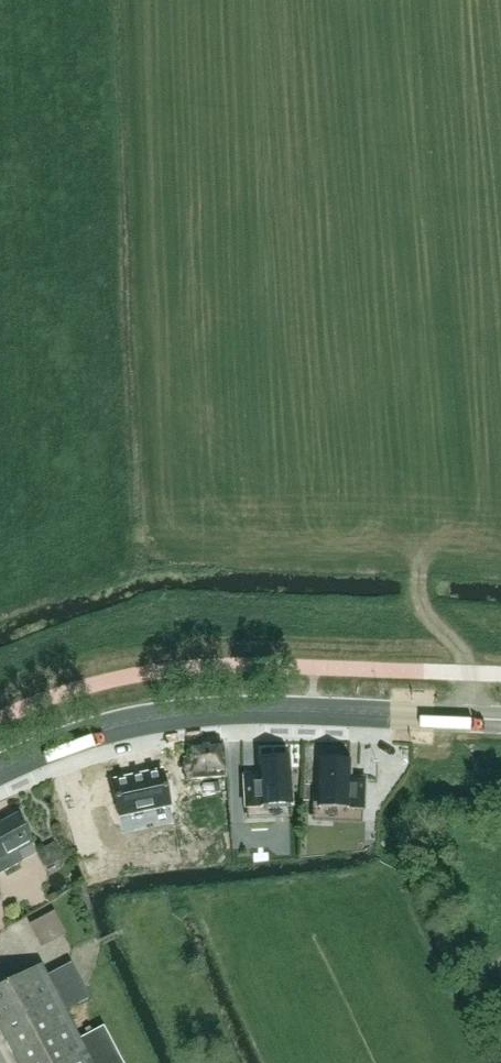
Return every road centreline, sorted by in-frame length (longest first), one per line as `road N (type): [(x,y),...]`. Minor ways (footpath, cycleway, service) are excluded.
road 1 (secondary): [(0,769),(91,733),(172,716),(402,715)]

